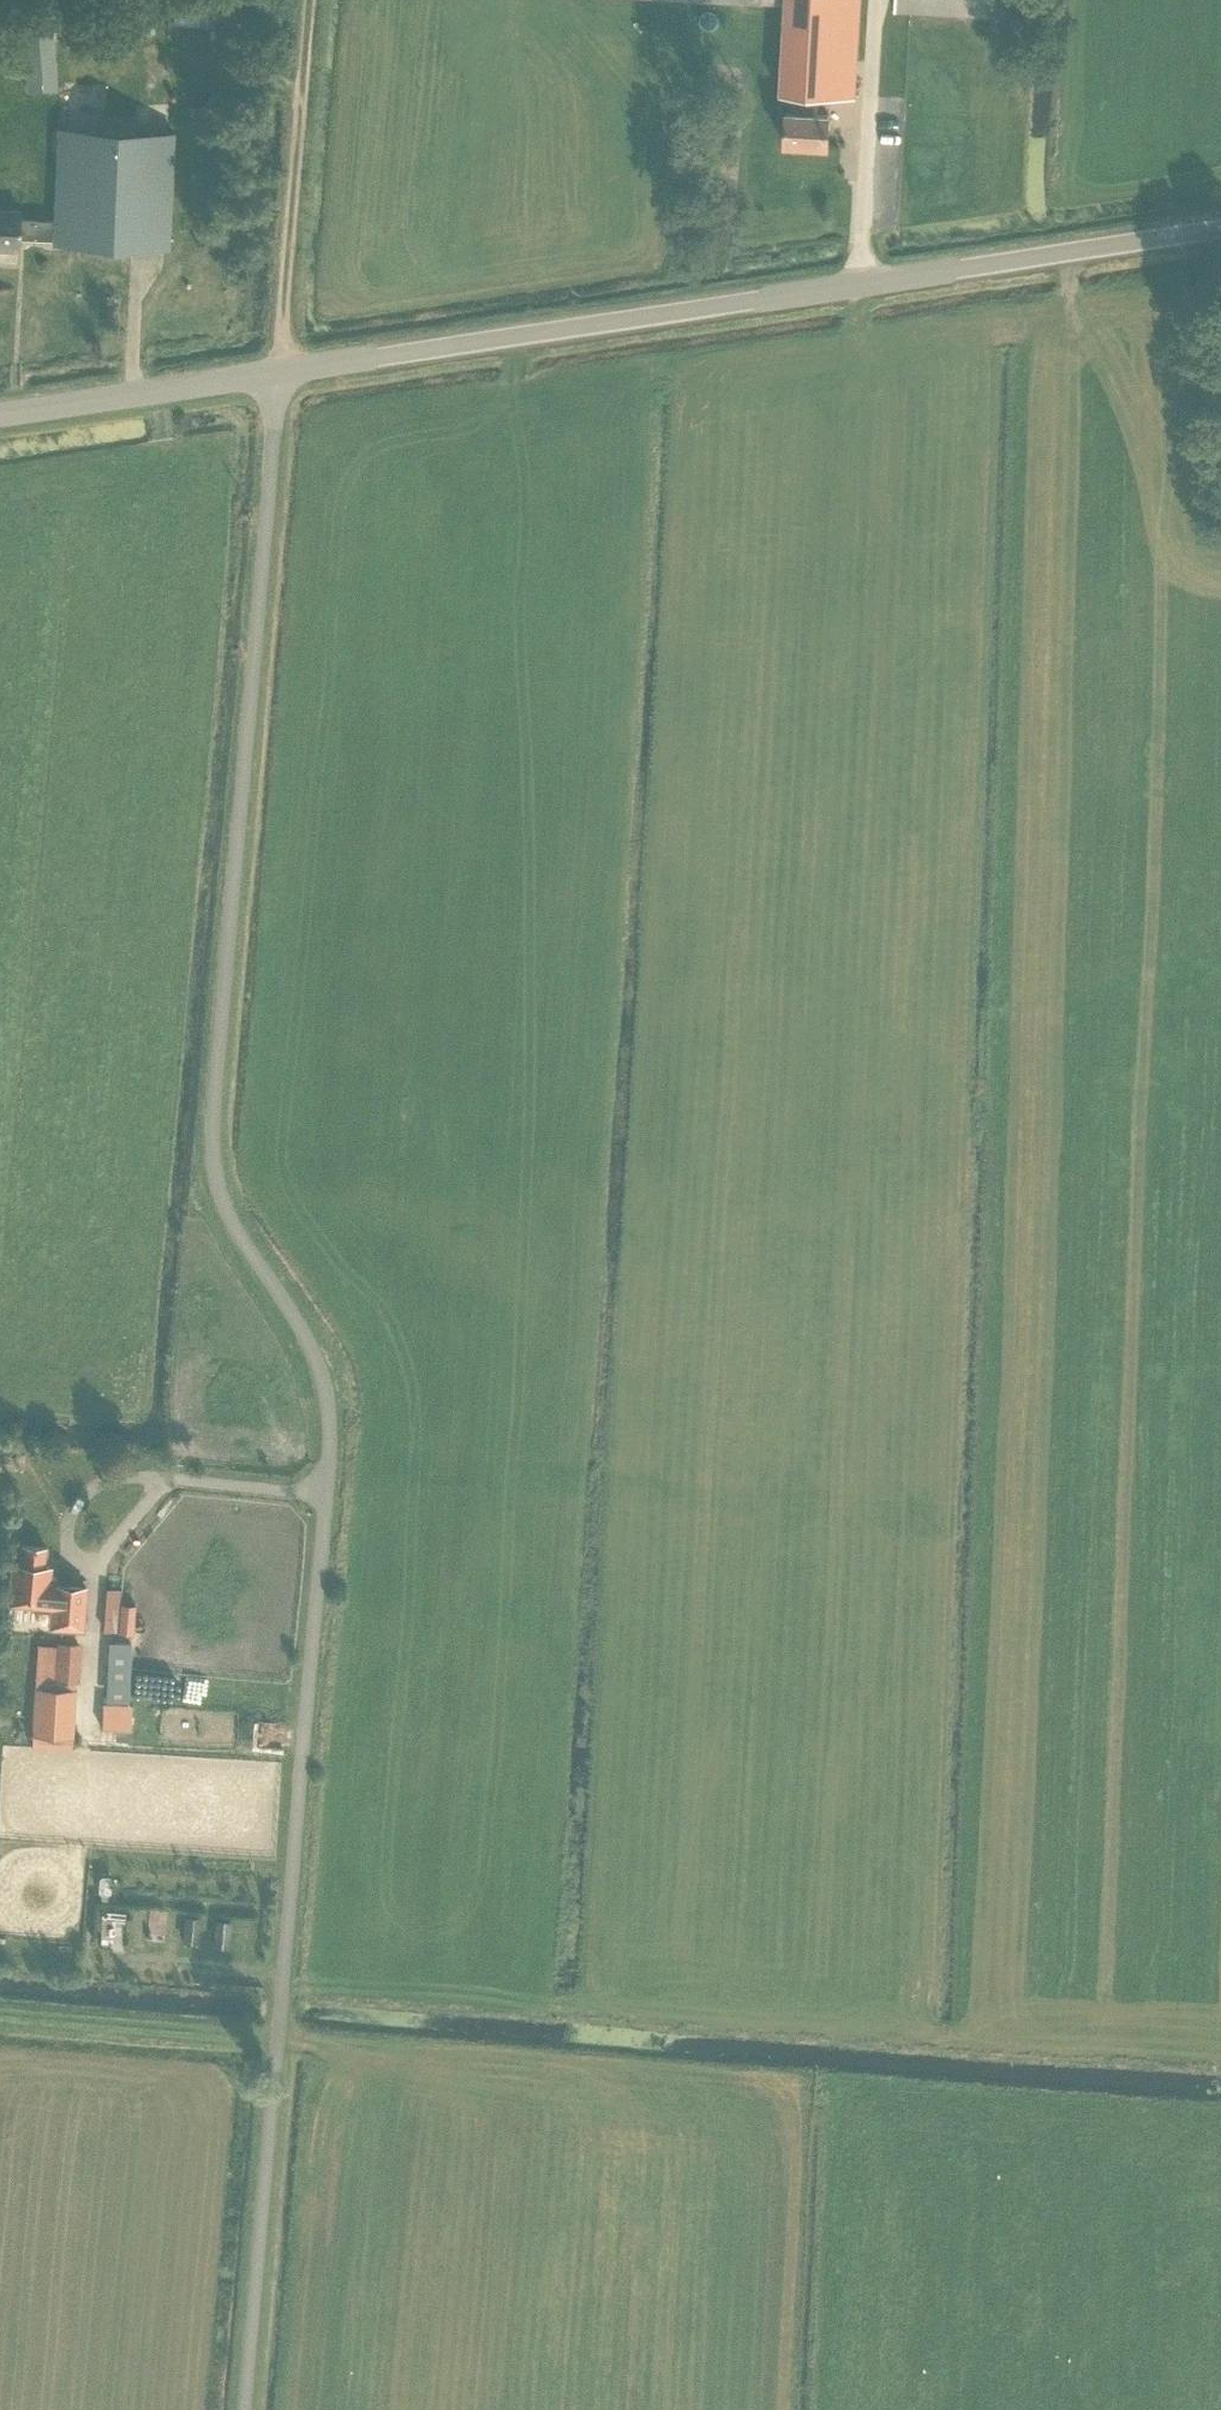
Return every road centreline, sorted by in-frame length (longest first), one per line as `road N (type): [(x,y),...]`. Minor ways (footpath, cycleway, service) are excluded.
road 1 (unclassified): [(243,2409),(329,1425),(313,1345),(208,1164),(281,371)]
road 2 (unclassified): [(281,371),(1220,228)]
road 3 (unclassified): [(0,415),(281,371)]

